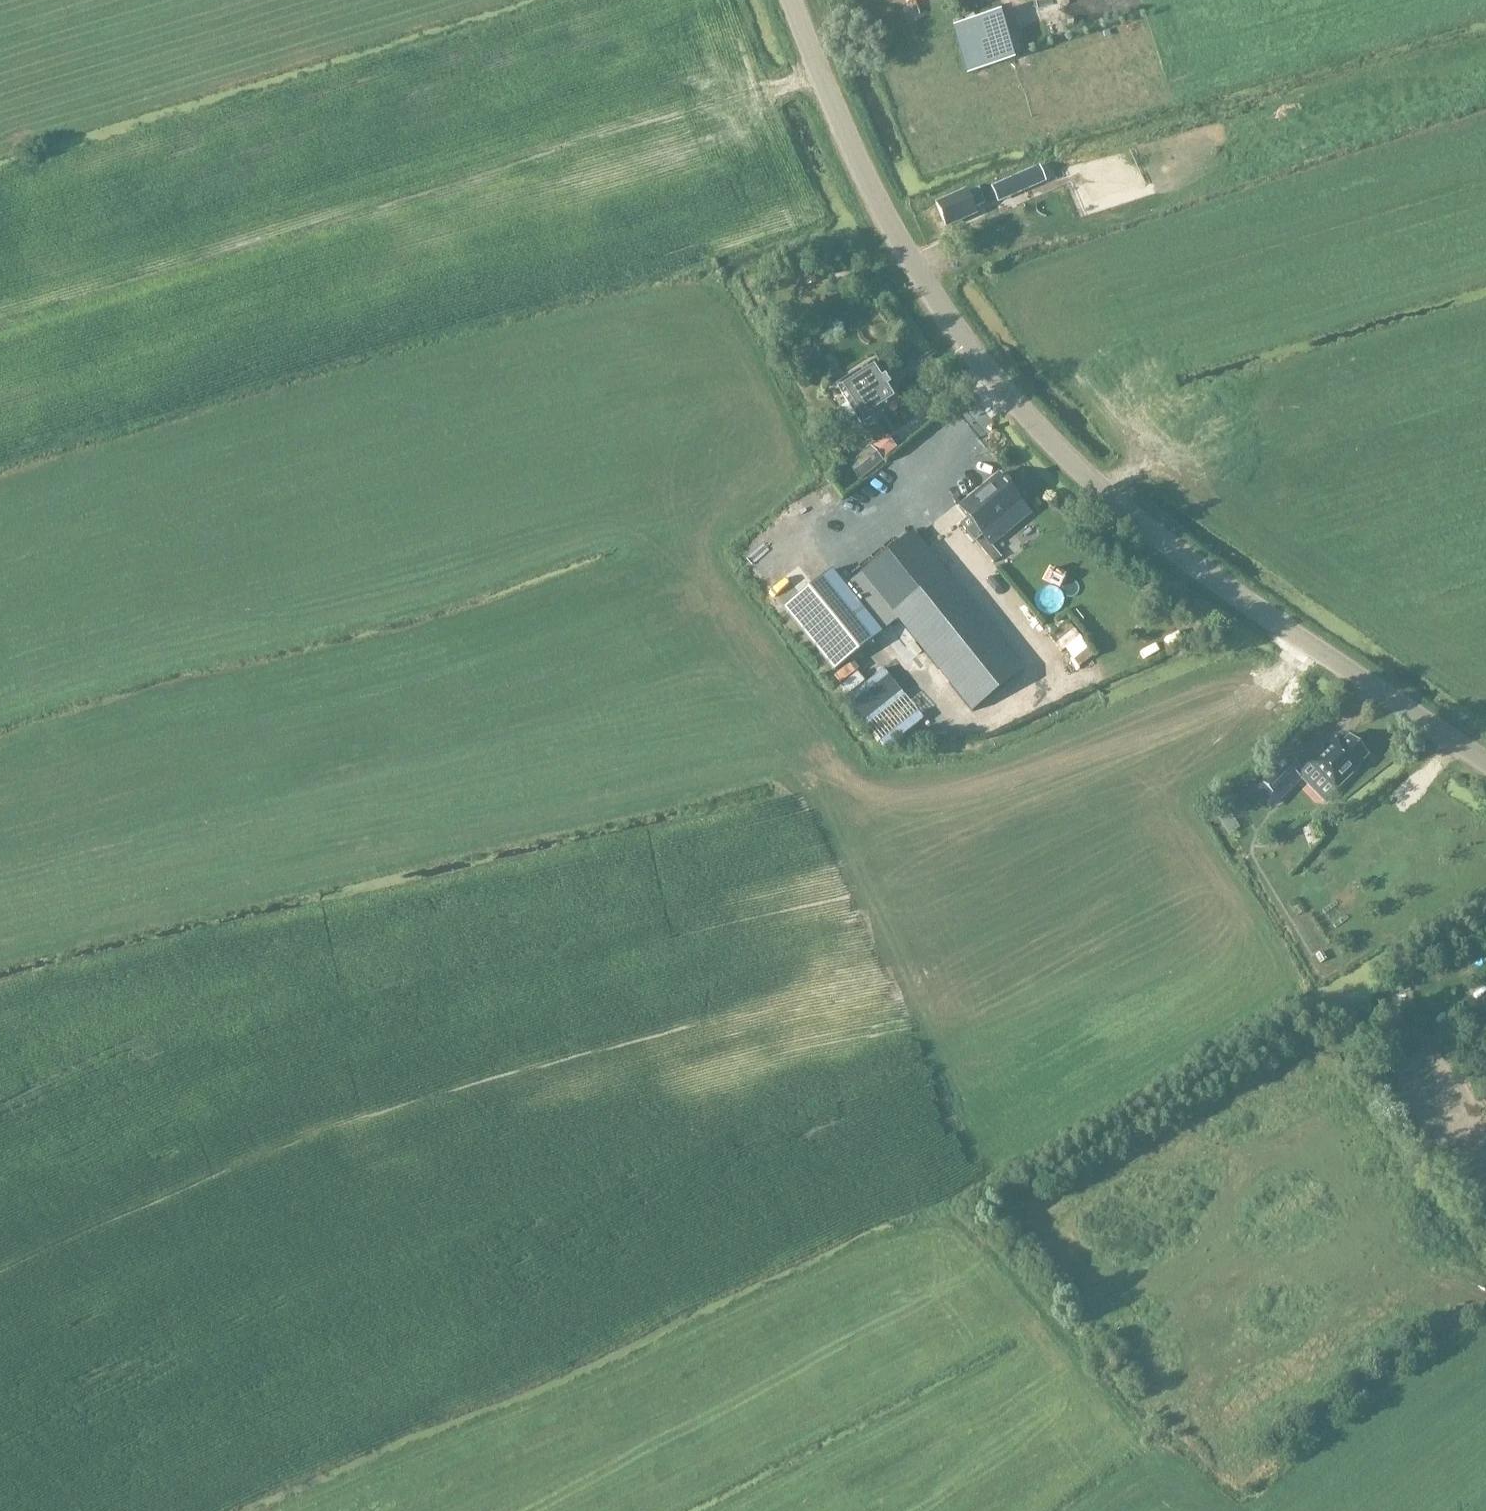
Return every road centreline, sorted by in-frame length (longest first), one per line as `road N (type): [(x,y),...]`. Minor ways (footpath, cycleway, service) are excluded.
road 1 (tertiary): [(1485,763),(1173,551),(994,382),(908,258),(790,0)]

